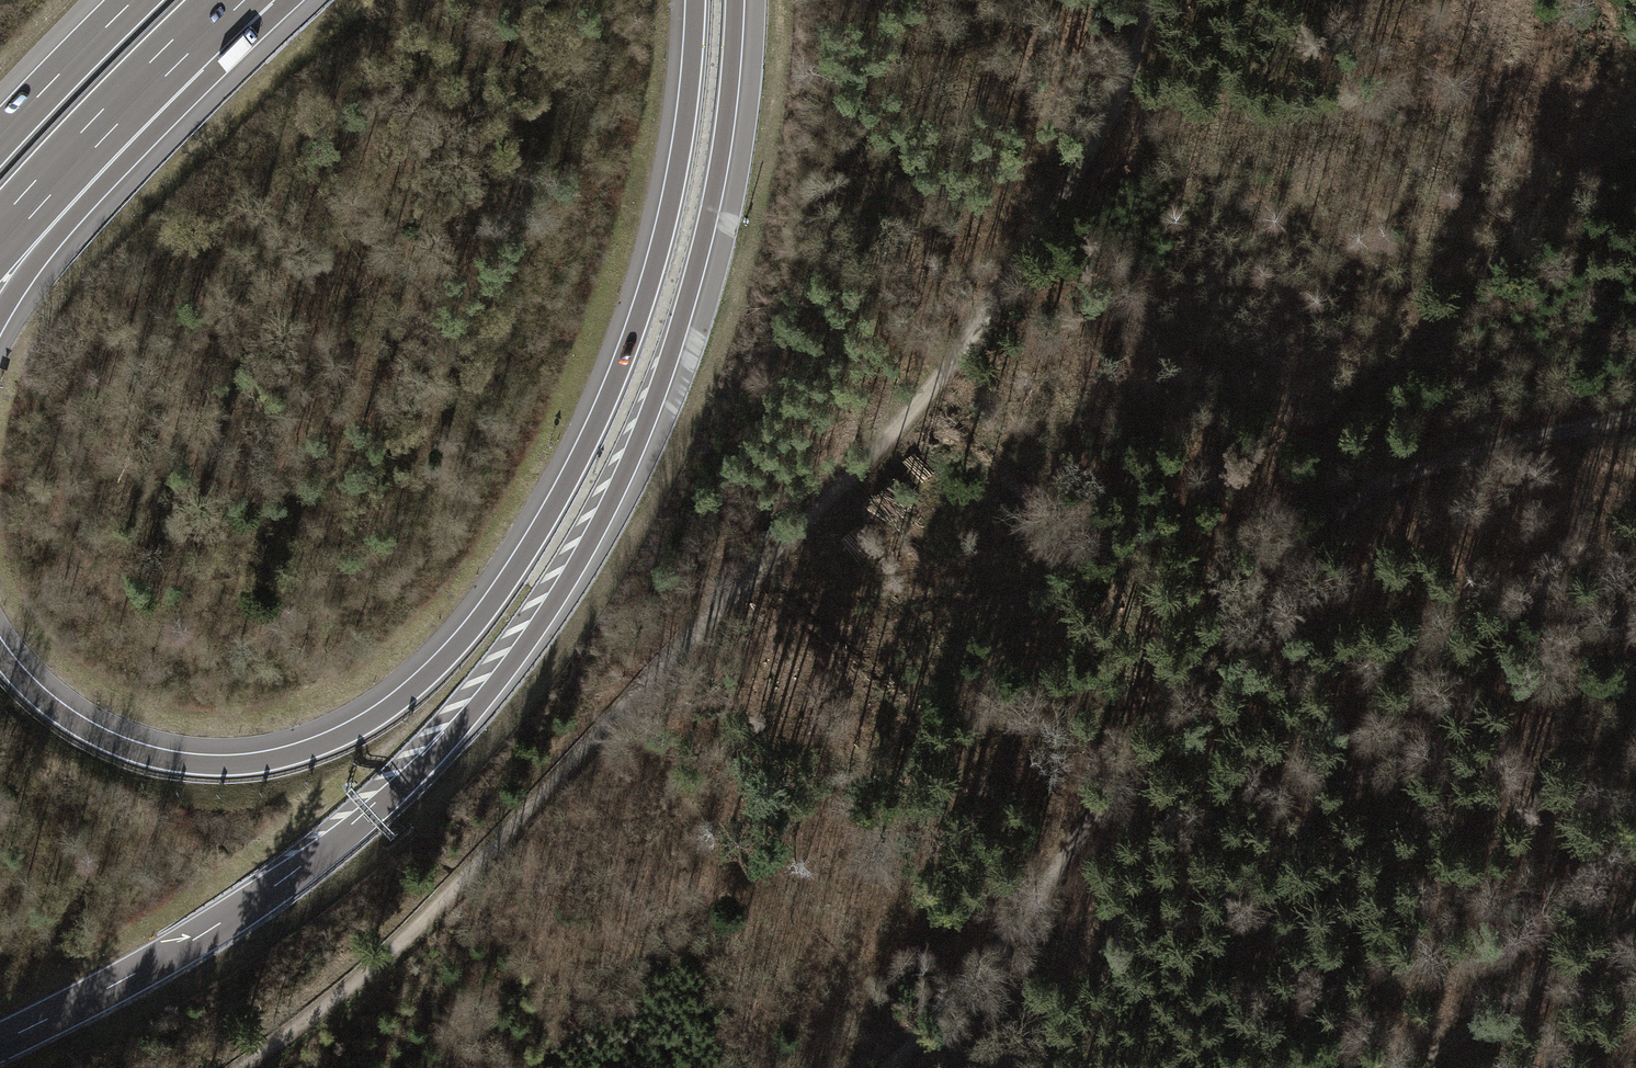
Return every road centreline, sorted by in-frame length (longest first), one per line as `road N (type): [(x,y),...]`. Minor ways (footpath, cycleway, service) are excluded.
road 1 (track): [(1156,0),(1132,84),(924,397),(372,976),(249,1067)]
road 2 (motorway): [(0,1042),(208,931),(357,828),(470,716),(527,641),(594,534),(664,373),(713,196),(735,0)]
road 3 (motorway): [(695,0),(670,207),(622,365),(566,486),(514,571),(427,677),(331,740),(264,761),(215,765),(164,760),(94,734),(53,708),(0,655)]
road 4 (track): [(1277,537),(886,1067)]
road 5 (track): [(1635,118),(1345,426),(1277,537)]
road 6 (track): [(1635,416),(1417,471),(1277,537)]
road 7 (motorway): [(0,315),(180,47)]
road 8 (track): [(1635,899),(1410,1067)]
road 9 (motorway): [(0,236),(180,47)]
road 10 (motorway): [(134,0),(0,138)]

